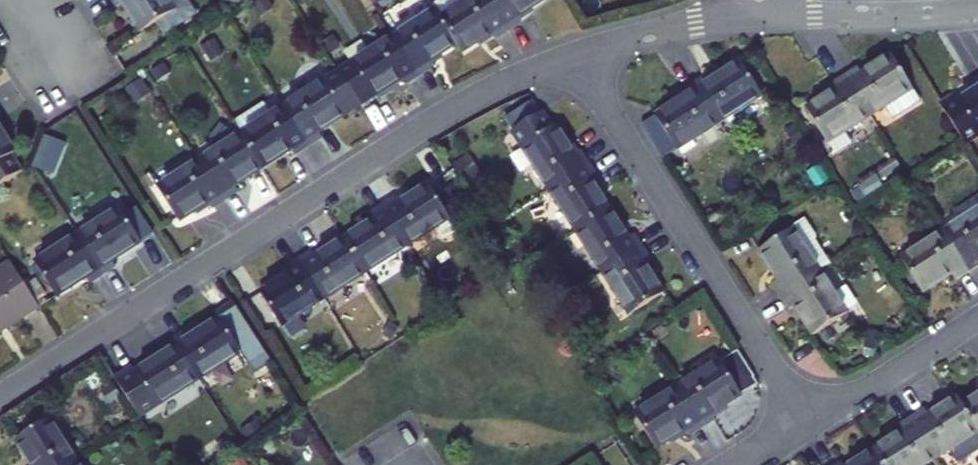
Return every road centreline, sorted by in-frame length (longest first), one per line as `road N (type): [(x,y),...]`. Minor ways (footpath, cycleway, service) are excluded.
road 1 (residential): [(0,397),(445,113),(573,55)]
road 2 (residential): [(573,55),(811,422)]
road 3 (residential): [(758,19),(977,7)]
road 4 (residential): [(977,318),(811,422)]
road 5 (residential): [(573,55),(682,26),(758,19)]

